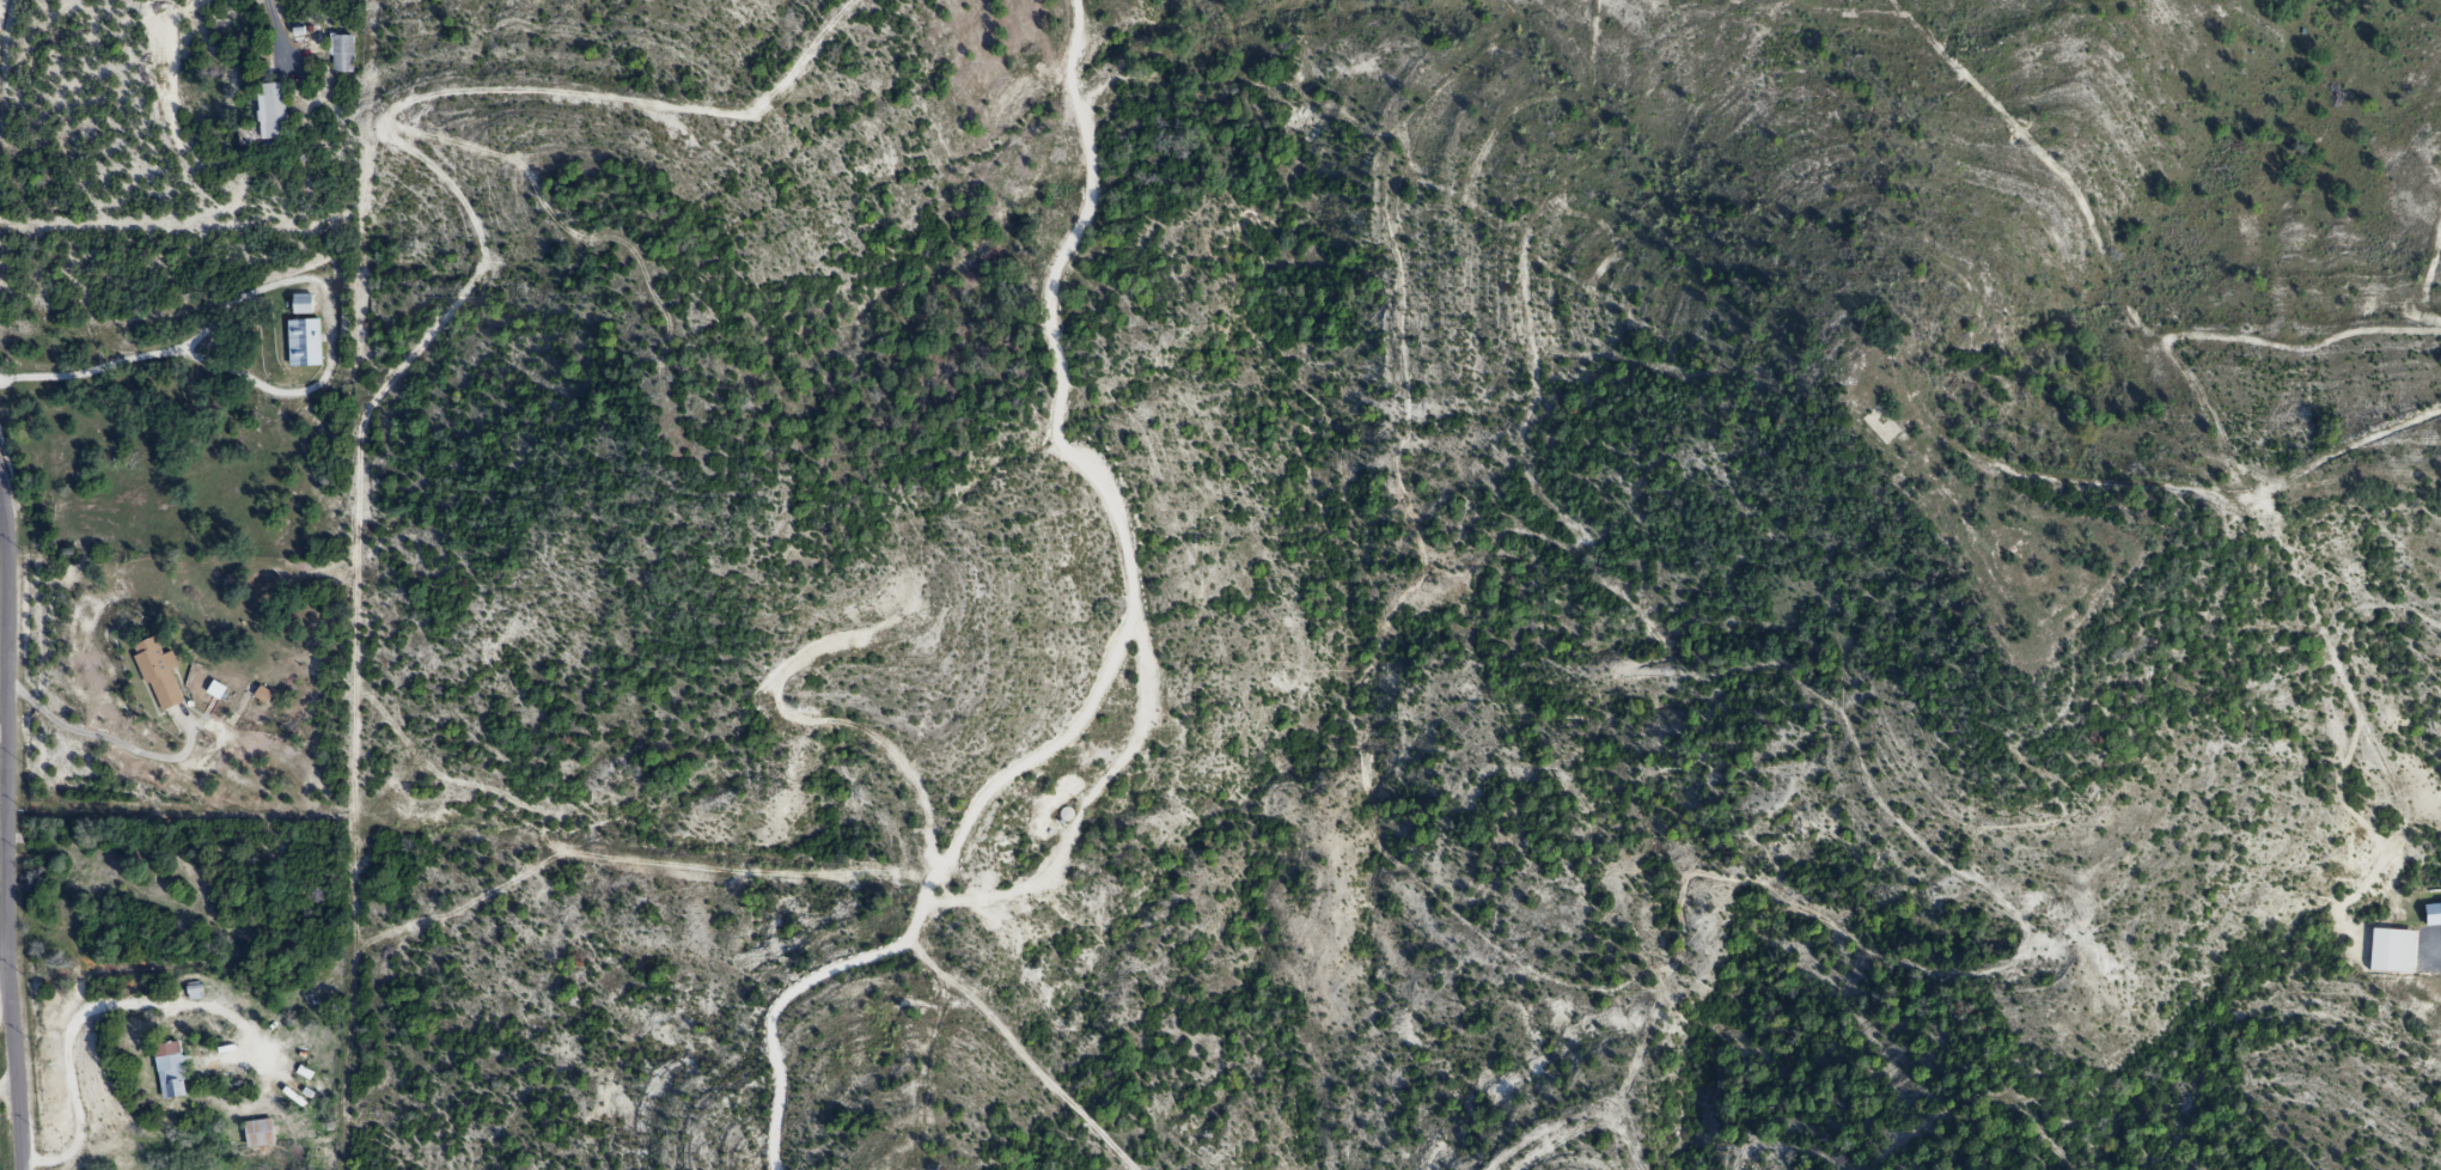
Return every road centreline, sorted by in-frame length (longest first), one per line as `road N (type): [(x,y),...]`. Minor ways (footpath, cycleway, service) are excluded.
road 1 (residential): [(1146,1169),(911,934),(982,793),(1070,735),(1117,654),(1134,605),(1121,500),(1093,461),(1061,440),(1066,385),(1052,268),(1096,190),(1086,110),(1073,77),(1080,0)]
road 2 (residential): [(0,497),(12,562),(2,729),(22,1169)]

